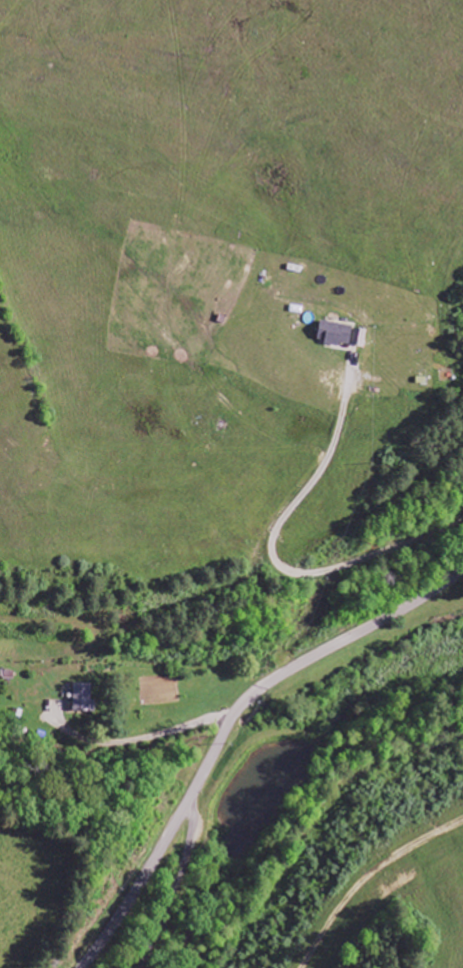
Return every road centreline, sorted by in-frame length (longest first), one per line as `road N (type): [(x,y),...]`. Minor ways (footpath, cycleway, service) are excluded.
road 1 (residential): [(462,568),(262,686),(229,720),(184,802)]
road 2 (residential): [(184,802),(78,967)]

